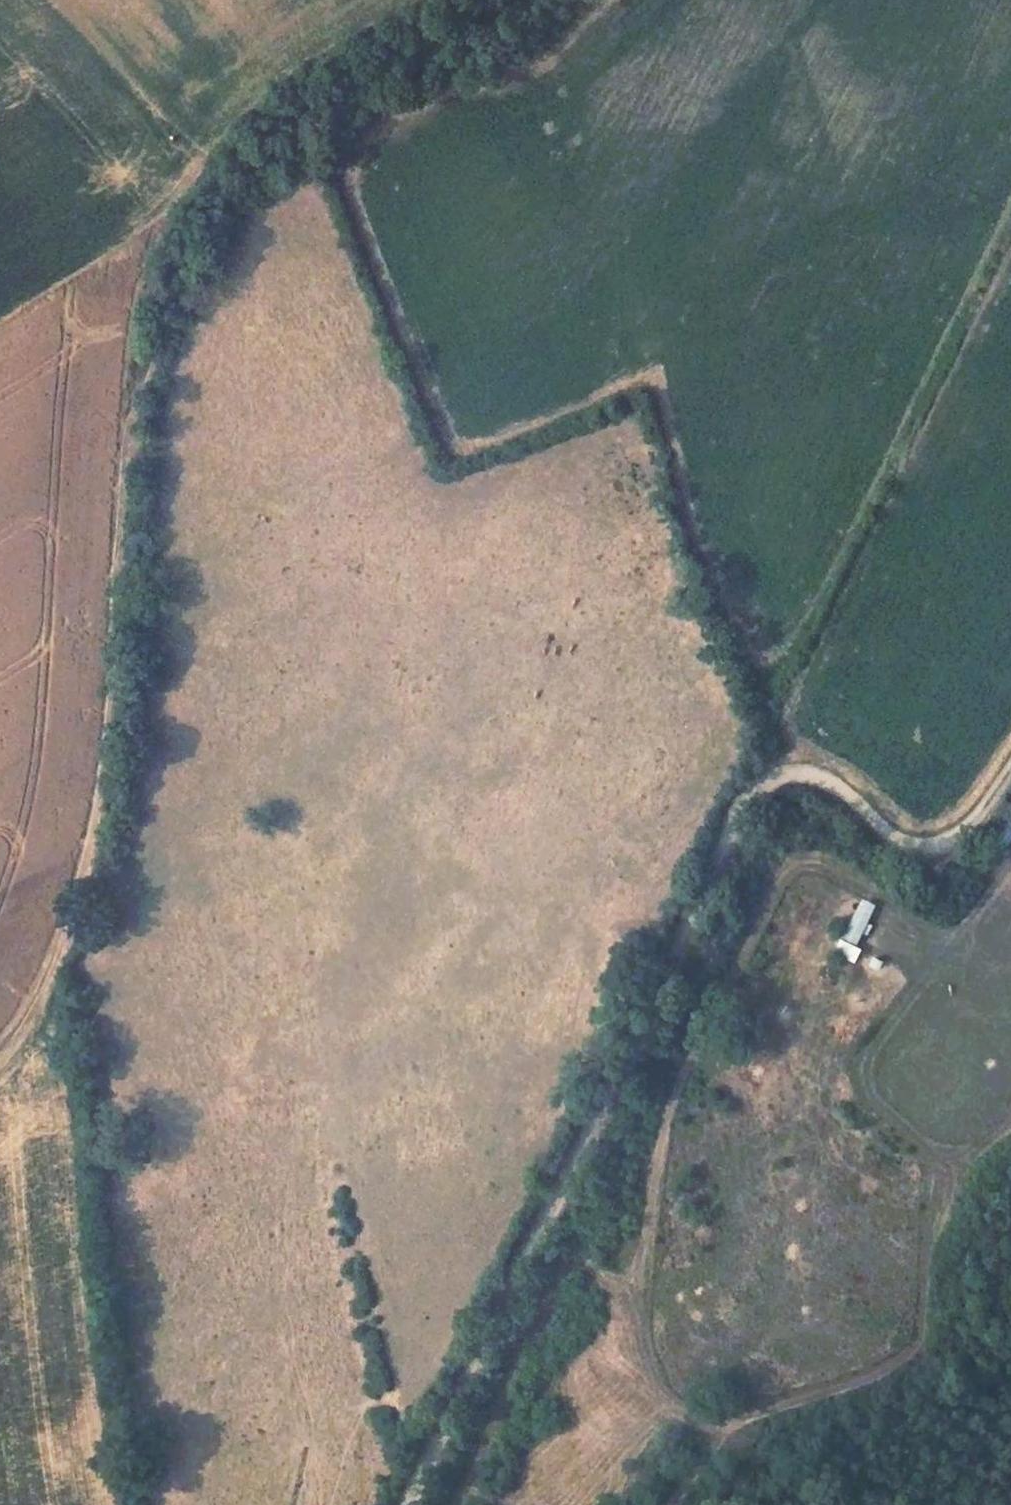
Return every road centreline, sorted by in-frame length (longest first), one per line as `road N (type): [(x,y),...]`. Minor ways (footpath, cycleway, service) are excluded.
road 1 (track): [(0,1049),(42,989),(143,688),(165,466),(213,255),(370,73),(467,0)]
road 2 (track): [(403,1504),(738,792),(778,767),(832,770),(887,808),(944,867),(1010,774)]

